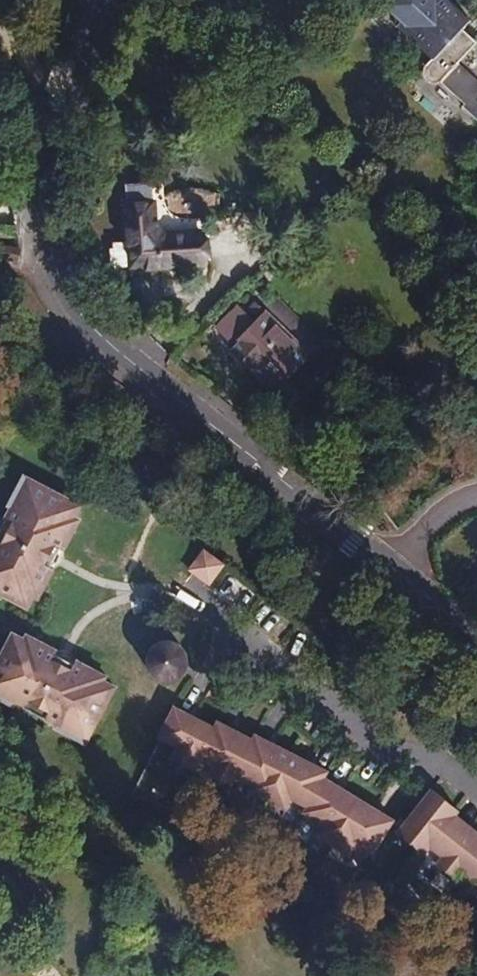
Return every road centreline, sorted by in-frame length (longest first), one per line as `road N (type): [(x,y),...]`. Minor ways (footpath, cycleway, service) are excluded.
road 1 (residential): [(476,648),(68,309),(40,229),(114,0)]

